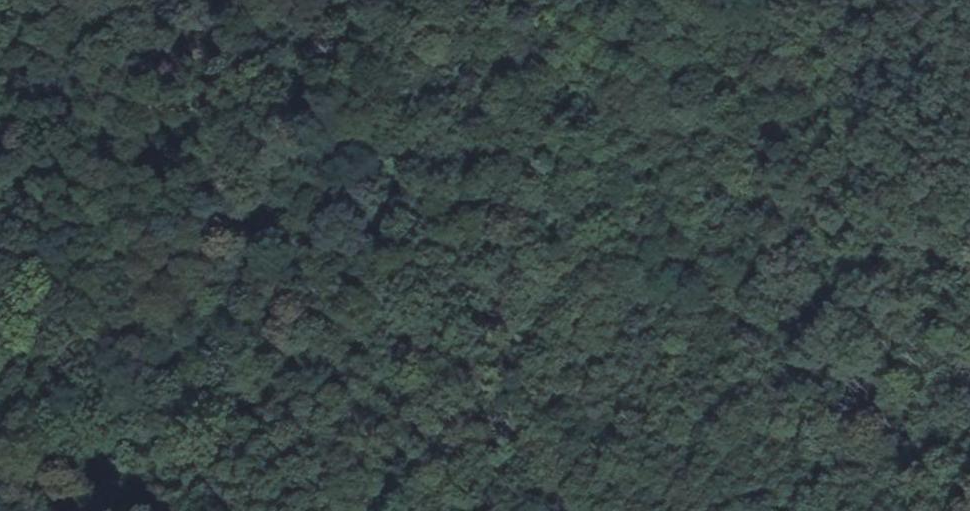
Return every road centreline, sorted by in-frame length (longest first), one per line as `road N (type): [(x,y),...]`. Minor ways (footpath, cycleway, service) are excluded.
road 1 (track): [(0,442),(105,334),(177,194),(214,147),(241,0)]

